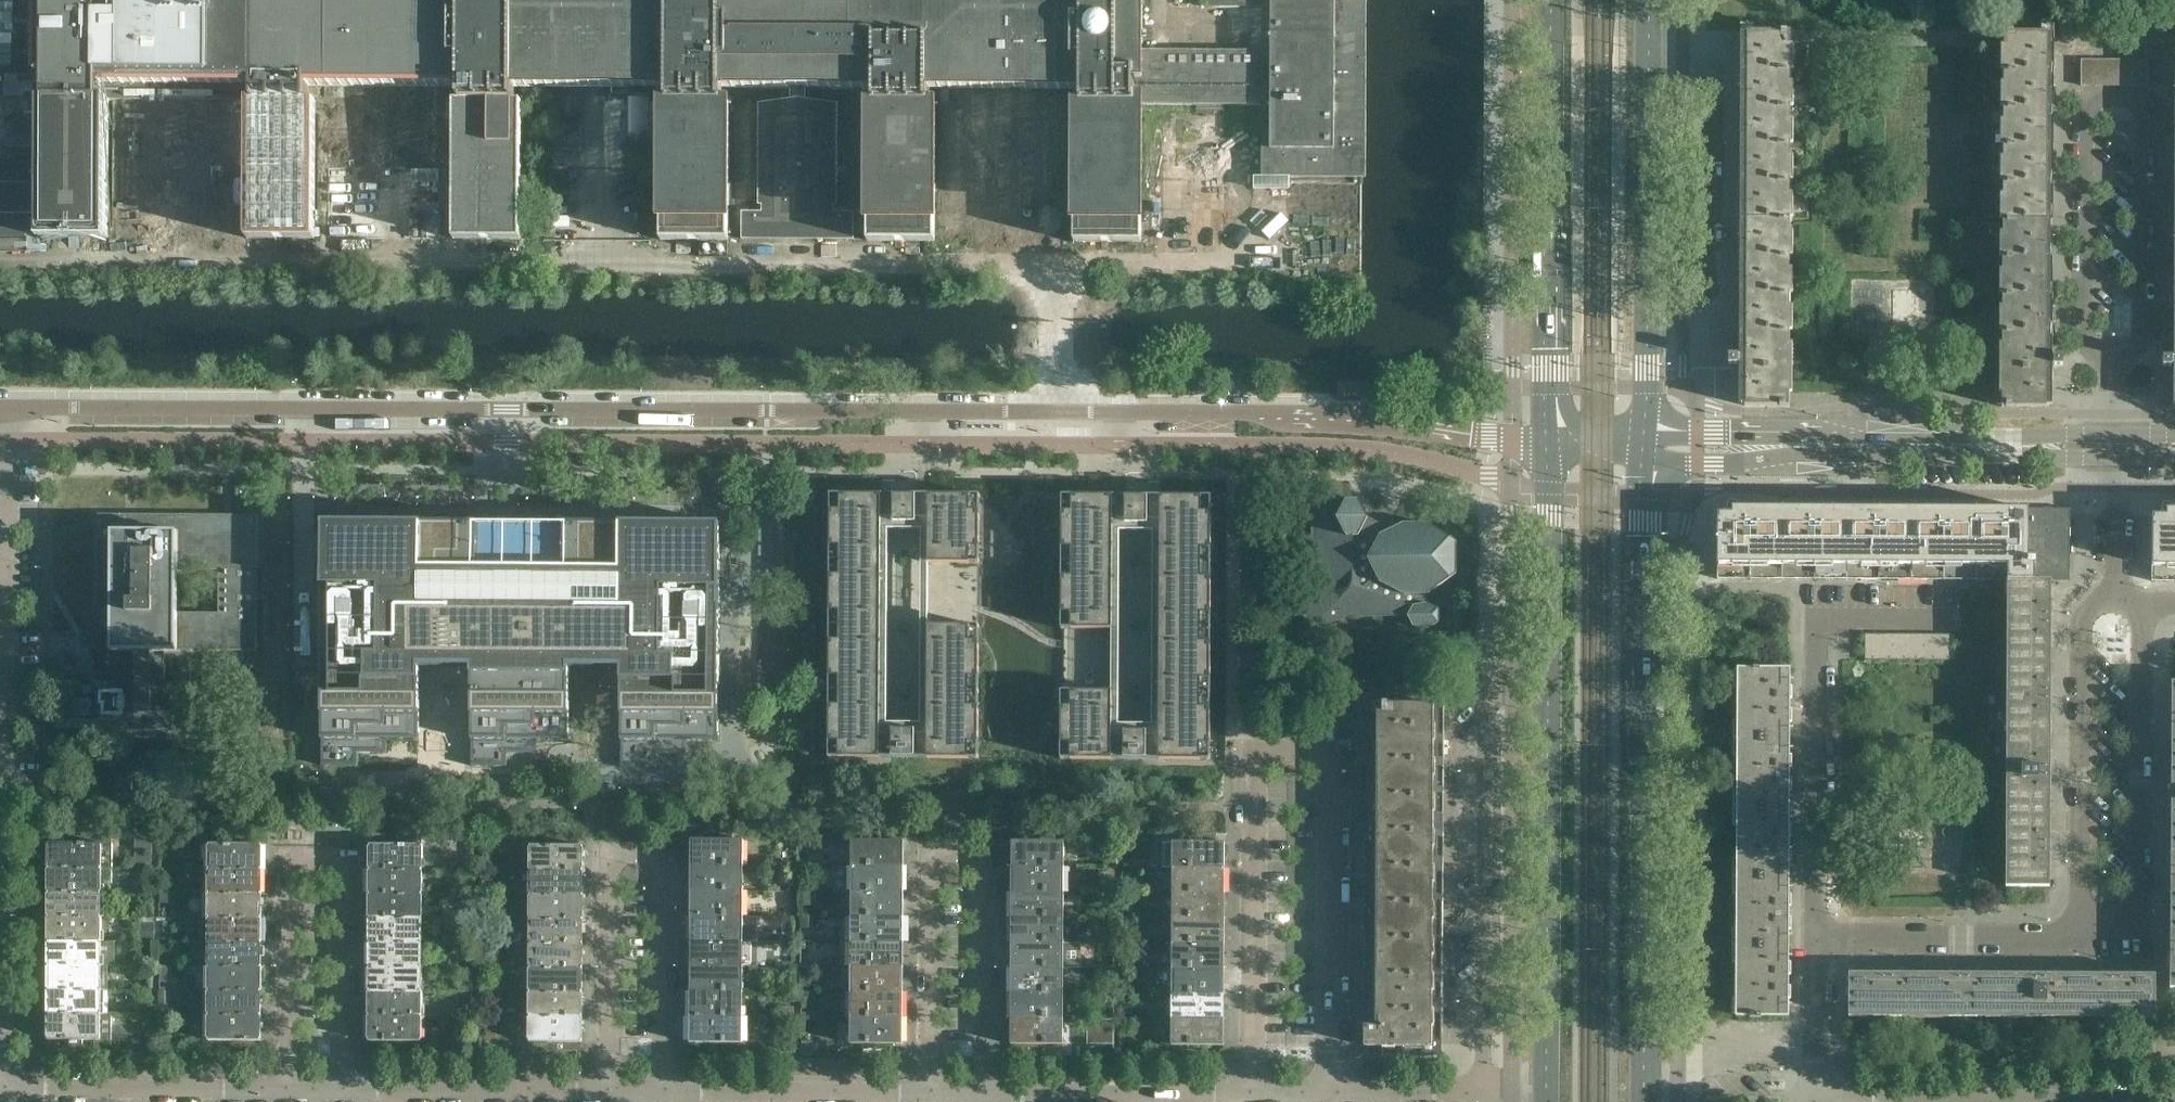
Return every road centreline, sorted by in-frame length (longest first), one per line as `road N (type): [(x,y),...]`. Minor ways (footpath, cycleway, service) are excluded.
road 1 (unclassified): [(6,409),(1237,413),(1552,445)]
road 2 (residential): [(1330,1094),(1331,754),(1255,754),(1253,1094)]
road 3 (residential): [(1,1086),(6,409)]
road 4 (secondary): [(1552,445),(1546,1096)]
road 5 (secondary): [(1645,1073),(1648,447)]
road 6 (residential): [(988,1093),(989,854),(929,854),(926,1093)]
road 7 (residential): [(664,1090),(663,851),(608,851),(609,1090)]
road 8 (residential): [(346,1089),(349,857),(289,857),(288,1089)]
road 9 (tertiary): [(1648,447),(2113,447)]
road 10 (secondary): [(1552,0),(1552,445)]
road 11 (residential): [(1816,934),(1818,621),(1948,620)]
road 12 (residential): [(2083,938),(2143,939),(2145,603)]
road 13 (residential): [(2083,938),(2082,623),(2097,603),(2116,603)]
road 14 (residential): [(2174,1101),(1822,1101)]
road 15 (residential): [(1648,341),(1680,320),(1706,284),(1706,255),(1702,81),(1649,47)]
road 16 (residential): [(2111,357),(2143,338),(2145,99),(2082,98)]
road 17 (secondary): [(1648,341),(1649,47)]
road 18 (residential): [(288,1089),(1,1086)]
road 19 (residential): [(2111,357),(2081,337),(2082,98)]
road 20 (residential): [(1816,934),(2083,938)]
road 21 (residential): [(1253,1094),(988,1093)]
road 22 (residential): [(609,1090),(346,1089)]
road 23 (residential): [(926,1093),(664,1090)]
road 24 (residential): [(1546,1096),(1330,1094)]
road 25 (residential): [(1815,1101),(1816,934)]
road 26 (residential): [(2116,603),(2113,447)]

